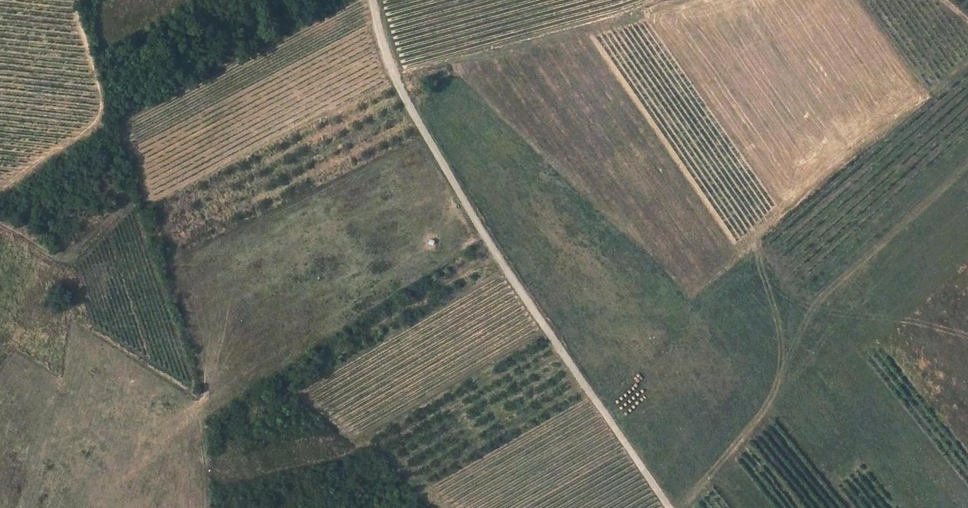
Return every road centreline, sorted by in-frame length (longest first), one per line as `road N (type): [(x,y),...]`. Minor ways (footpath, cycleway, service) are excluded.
road 1 (residential): [(671,507),(487,245),(394,77),(373,0)]
road 2 (track): [(394,77),(675,0)]
road 3 (track): [(0,228),(54,257),(68,254),(118,206)]

